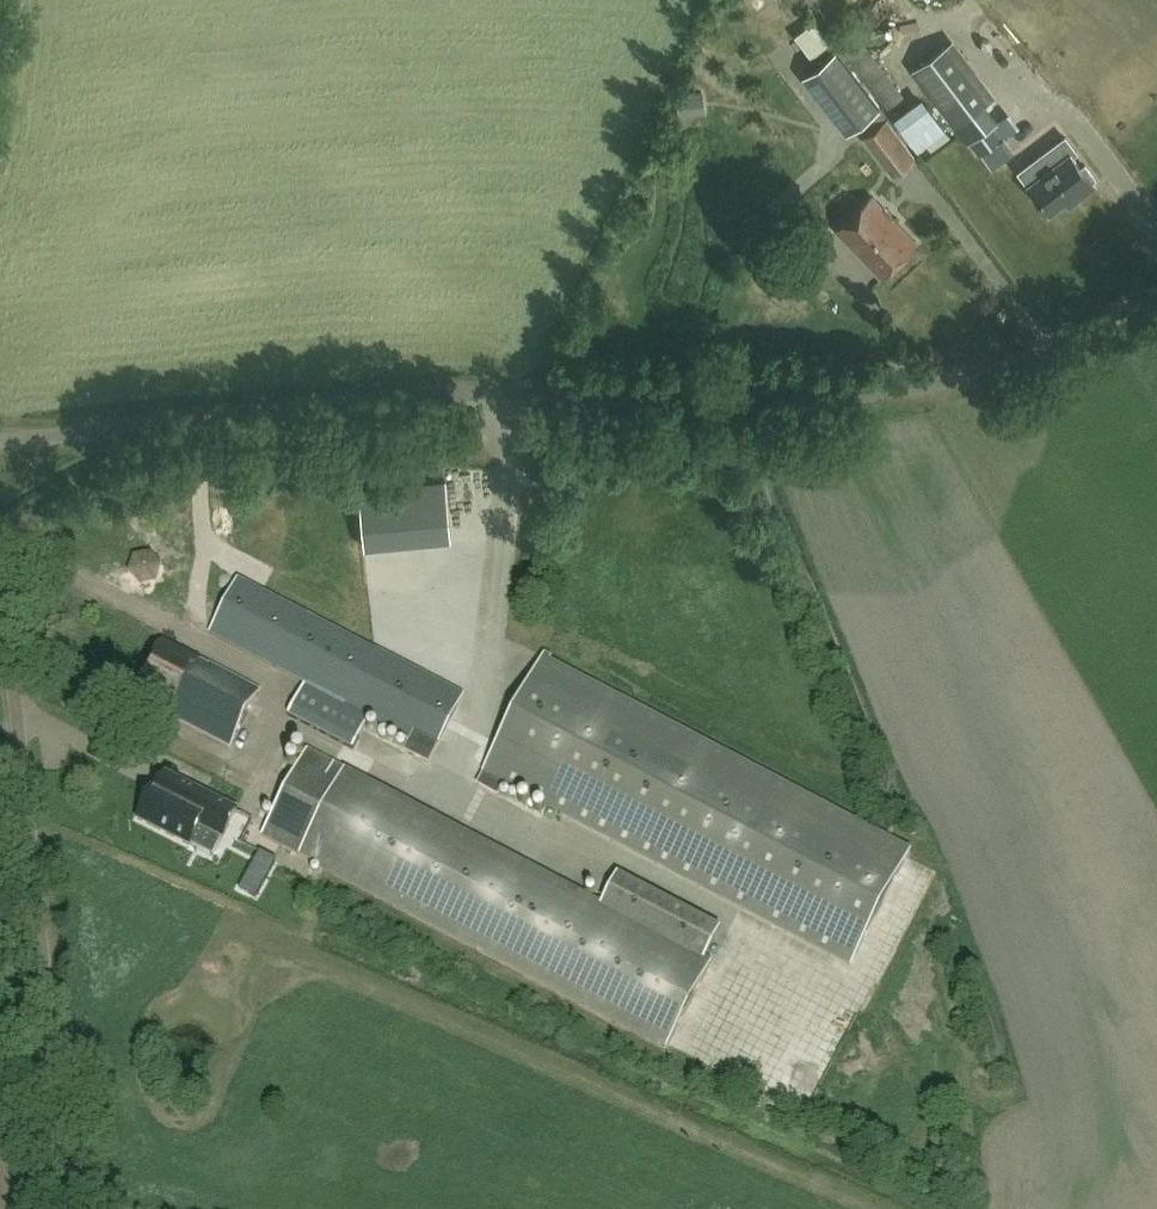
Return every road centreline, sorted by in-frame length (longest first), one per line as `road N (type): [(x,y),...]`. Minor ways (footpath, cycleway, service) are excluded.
road 1 (unclassified): [(0,442),(299,405),(514,392),(875,392),(948,381),(1036,352),(1156,283)]
road 2 (unclassified): [(68,1208),(0,593)]

